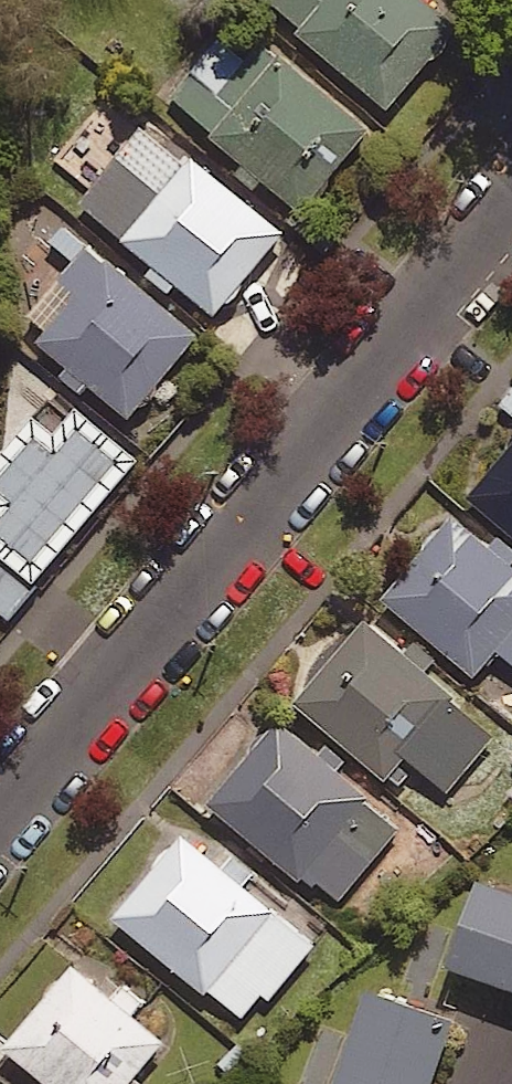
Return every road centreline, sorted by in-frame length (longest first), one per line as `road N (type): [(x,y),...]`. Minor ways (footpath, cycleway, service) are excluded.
road 1 (residential): [(511,221),(0,818)]

